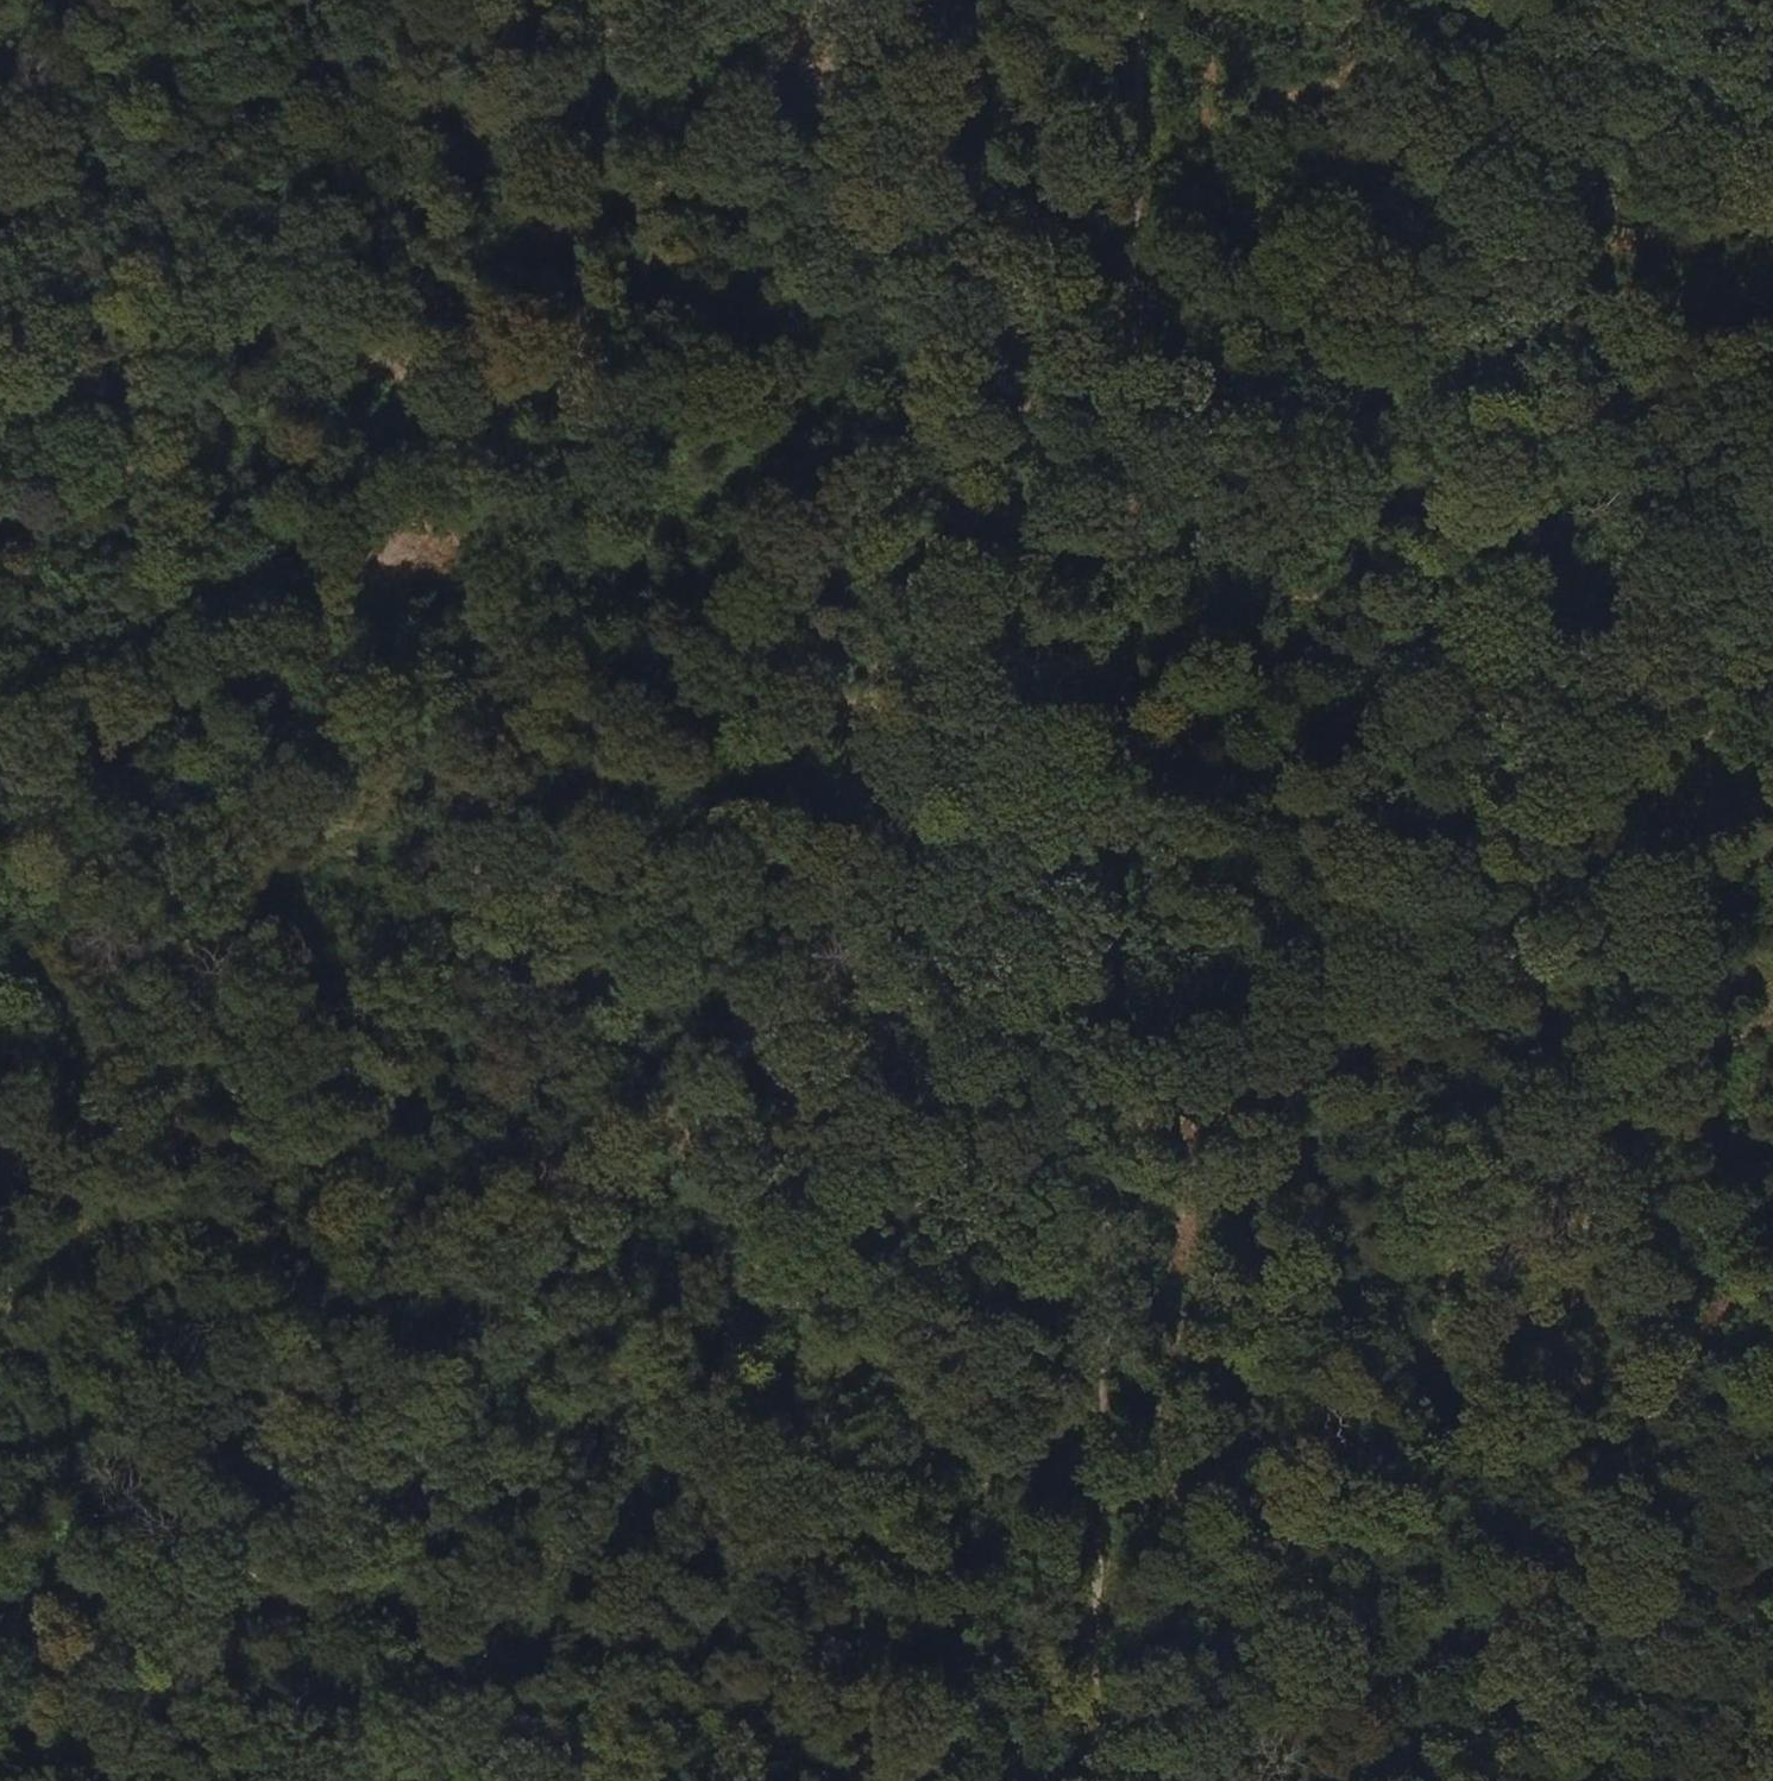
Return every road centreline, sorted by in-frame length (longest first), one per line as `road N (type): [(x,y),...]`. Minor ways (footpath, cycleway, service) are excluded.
road 1 (track): [(1123,0),(1079,1780)]
road 2 (track): [(0,1334),(440,1780)]

